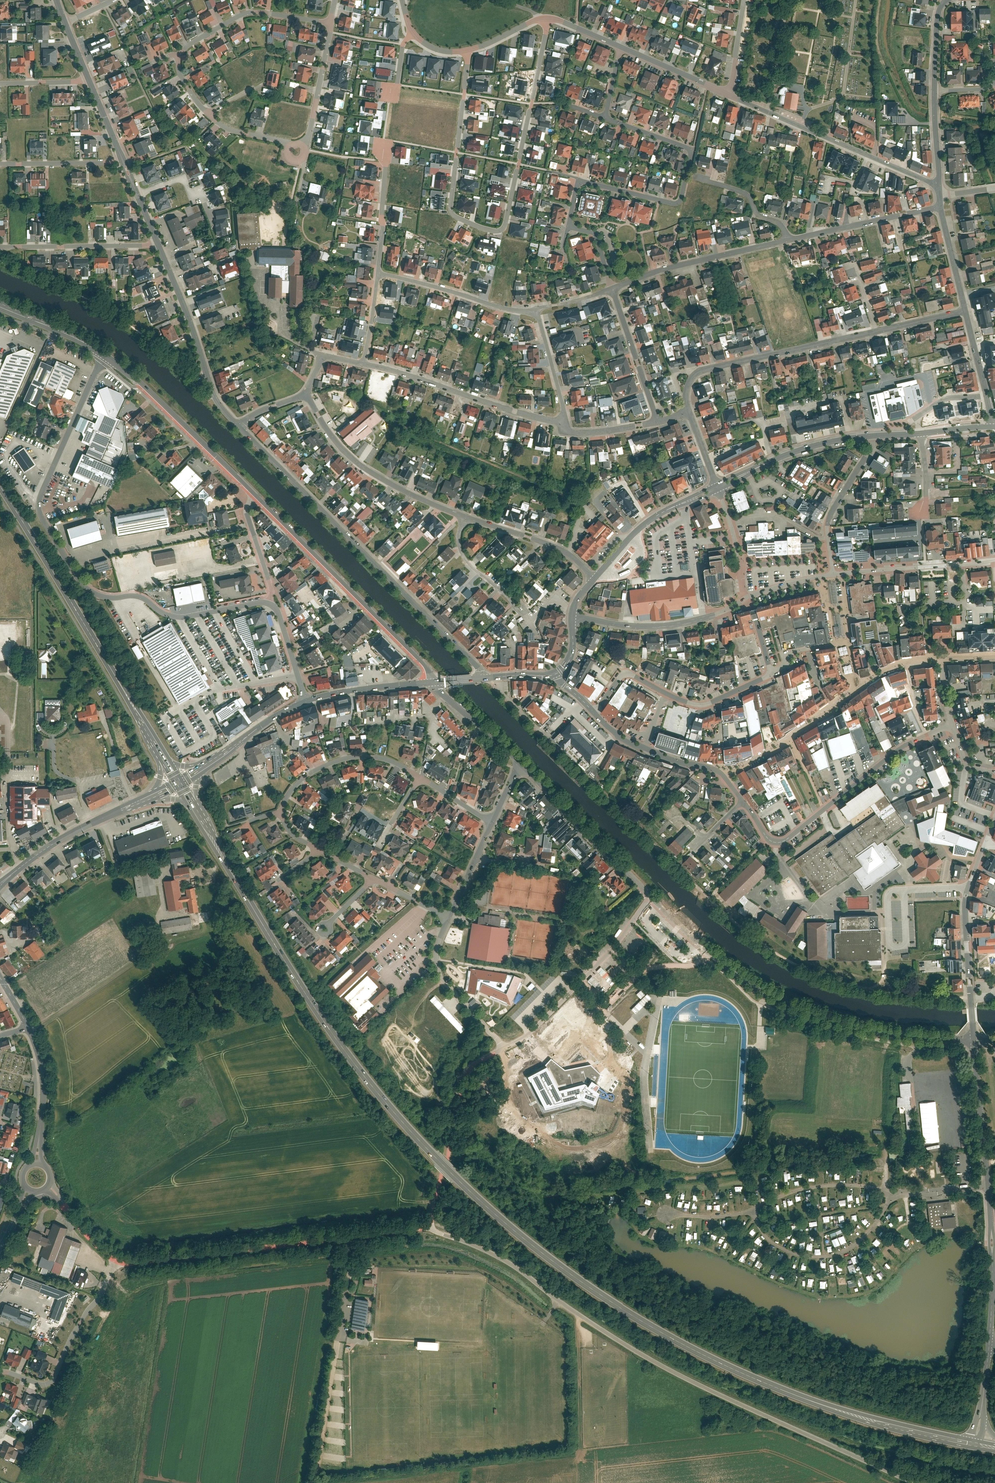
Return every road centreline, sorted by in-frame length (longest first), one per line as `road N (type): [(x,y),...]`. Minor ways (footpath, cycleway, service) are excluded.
road 1 (primary): [(196,809),(344,1055),(507,1223),(573,1275),(727,1364),(862,1415),(975,1443)]
road 2 (residential): [(915,1482),(676,1373),(500,1258),(430,1230)]
road 3 (residential): [(101,353),(35,496),(40,521),(67,565),(89,591),(141,597),(177,618),(270,603)]
road 4 (residential): [(468,50),(452,212),(494,231),(508,209),(546,29),(540,19)]
road 5 (residential): [(650,897),(713,955),(807,1011),(879,1030),(973,1041)]
road 6 (secondary): [(486,677),(238,425)]
road 7 (residential): [(331,24),(249,13),(177,53),(187,87),(214,120),(298,144)]
road 8 (residential): [(430,1230),(116,1262)]
road 9 (primary): [(0,489),(160,750)]
road 10 (residential): [(430,683),(420,663),(256,498)]
road 11 (residential): [(606,118),(692,150),(679,201),(579,178)]
road 12 (residential): [(726,95),(935,186)]
road 13 (residential): [(688,411),(687,387),(699,371),(877,331)]
road 14 (residential): [(973,1041),(992,1257)]
road 15 (residential): [(101,353),(256,498)]
road 16 (residential): [(468,518),(363,466),(324,427),(306,393)]
road 17 (residential): [(503,1044),(525,1036),(571,992),(650,897)]
road 18 (residential): [(364,364),(566,421)]
road 19 (residential): [(430,1230),(467,1073),(503,1044)]
road 20 (residential): [(594,713),(625,674),(700,703),(768,673)]
road 21 (secondary): [(238,425),(214,397),(155,243)]
road 22 (residential): [(116,1262),(56,1377),(40,1384),(0,1372)]
road 23 (residential): [(521,761),(650,897)]
road 24 (residential): [(785,240),(608,286)]
road 25 (residential): [(746,598),(679,625),(572,618)]
road 26 (residential): [(788,737),(885,671),(941,658)]
road 27 (tertiary): [(716,488),(793,453),(877,436)]
road 28 (secondary): [(144,800),(81,828),(0,885)]
road 29 (residential): [(417,777),(386,757),(350,756),(305,775),(281,810)]
road 30 (residential): [(986,840),(966,898),(971,999)]
road 31 (track): [(162,945),(28,1029)]
road 32 (tertiary): [(592,581),(641,527),(716,488)]
road 33 (residential): [(937,204),(785,240)]
road 34 (residential): [(532,308),(380,274)]
road 35 (residential): [(0,245),(155,243)]
road 36 (residential): [(994,559),(840,574)]
road 37 (residential): [(448,917),(436,953),(440,977),(503,1044)]
road 38 (residential): [(952,725),(903,747),(825,809)]
road 39 (residential): [(834,574),(827,522),(877,436)]
road 40 (residential): [(594,713),(639,746),(723,776)]
road 41 (residential): [(608,286),(657,421)]
road 42 (residential): [(592,581),(551,543),(468,518)]
road 43 (secondary): [(27,1027),(43,1085),(36,1164)]
road 44 (residential): [(331,24),(302,146)]
road 45 (secondary): [(430,683),(306,701)]
road 46 (residential): [(430,683),(521,761)]
road 47 (residential): [(693,178),(743,192),(756,214),(783,229),(785,240)]
road 48 (residential): [(119,157),(0,163)]

